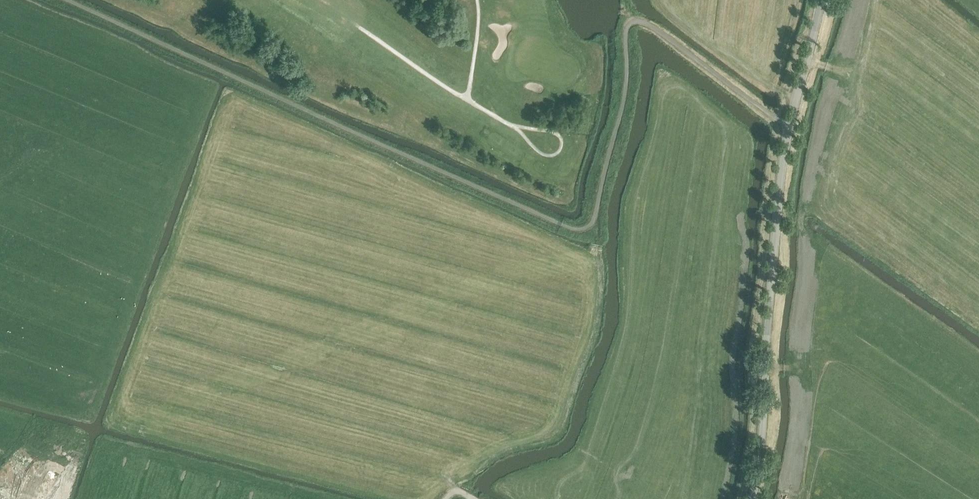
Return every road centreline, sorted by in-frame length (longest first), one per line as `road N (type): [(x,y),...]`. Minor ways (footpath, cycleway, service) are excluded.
road 1 (unclassified): [(752,498),(782,169),(825,0)]

